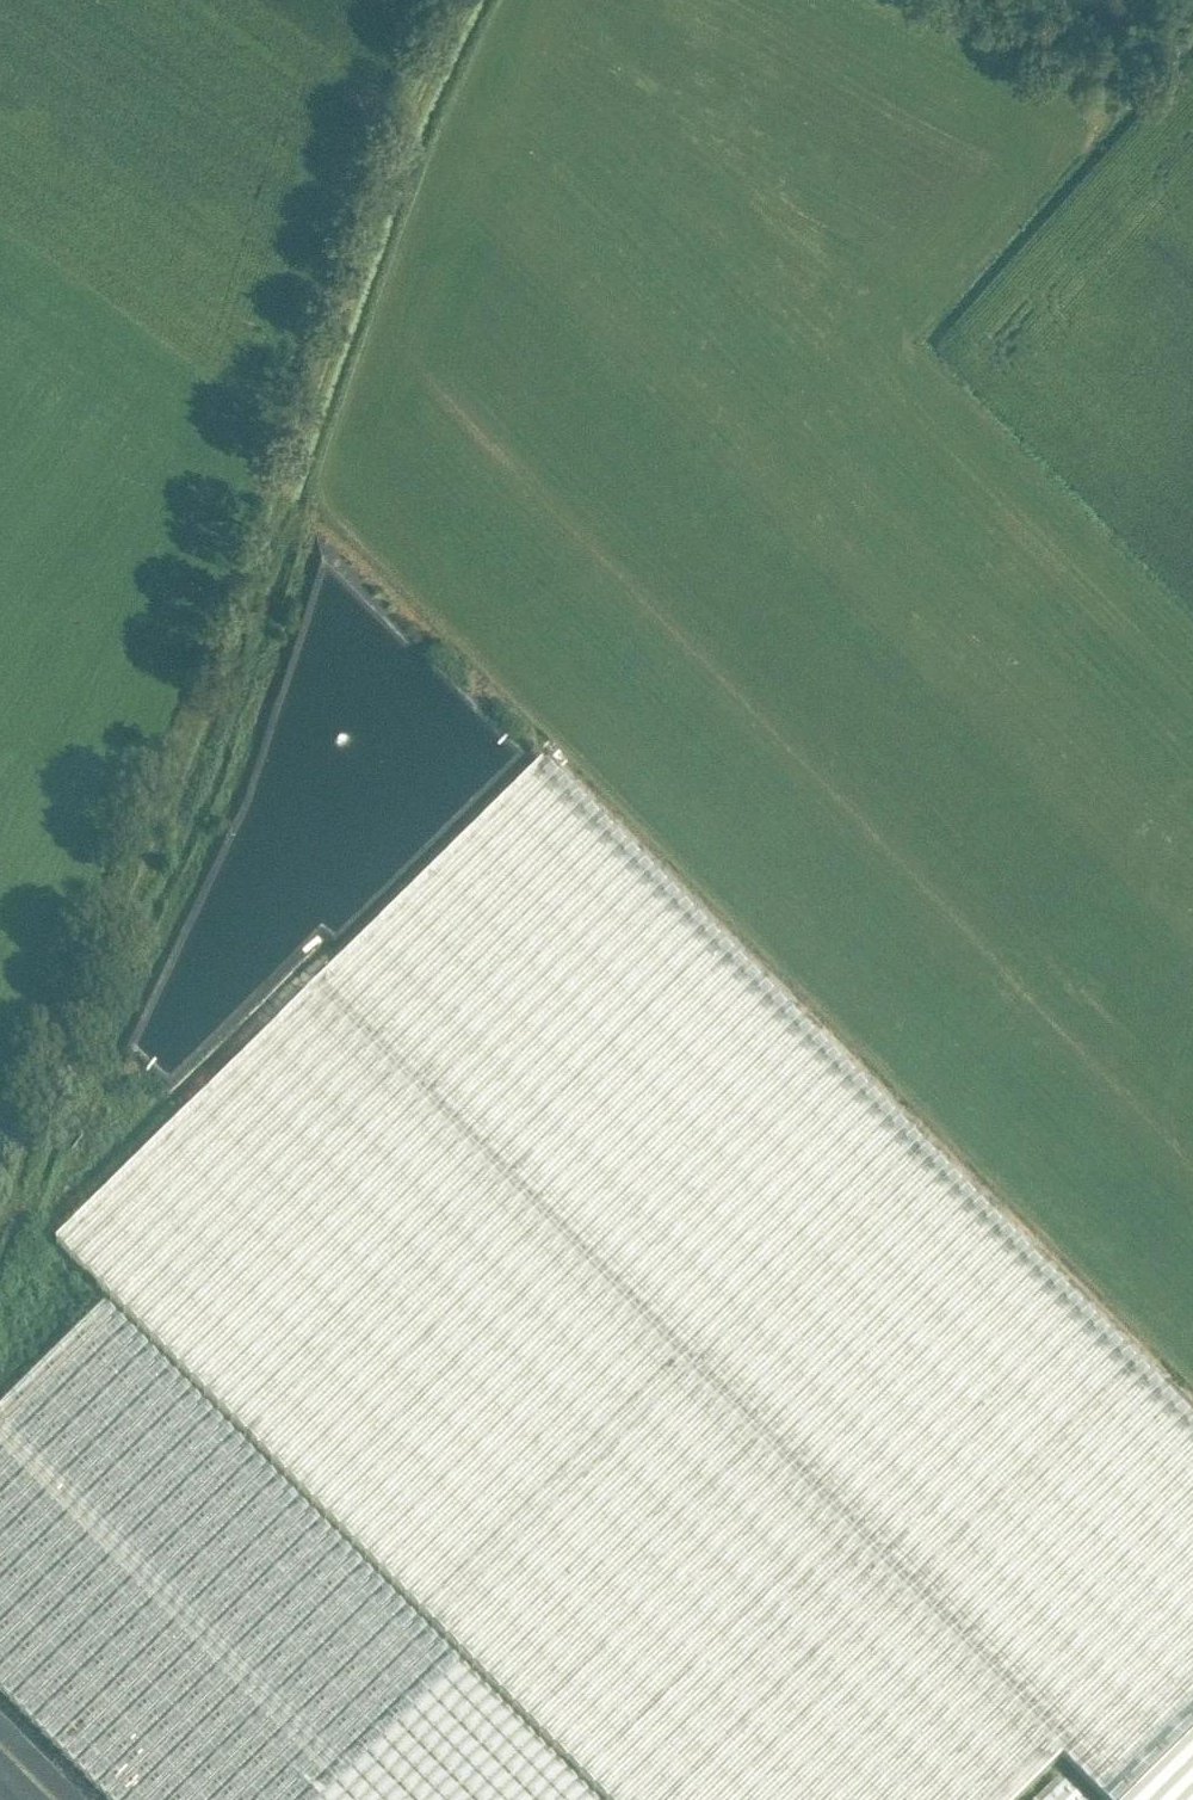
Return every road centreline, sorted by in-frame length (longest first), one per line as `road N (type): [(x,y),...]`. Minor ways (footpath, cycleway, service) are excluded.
road 1 (track): [(464,0),(244,606),(0,1197)]

